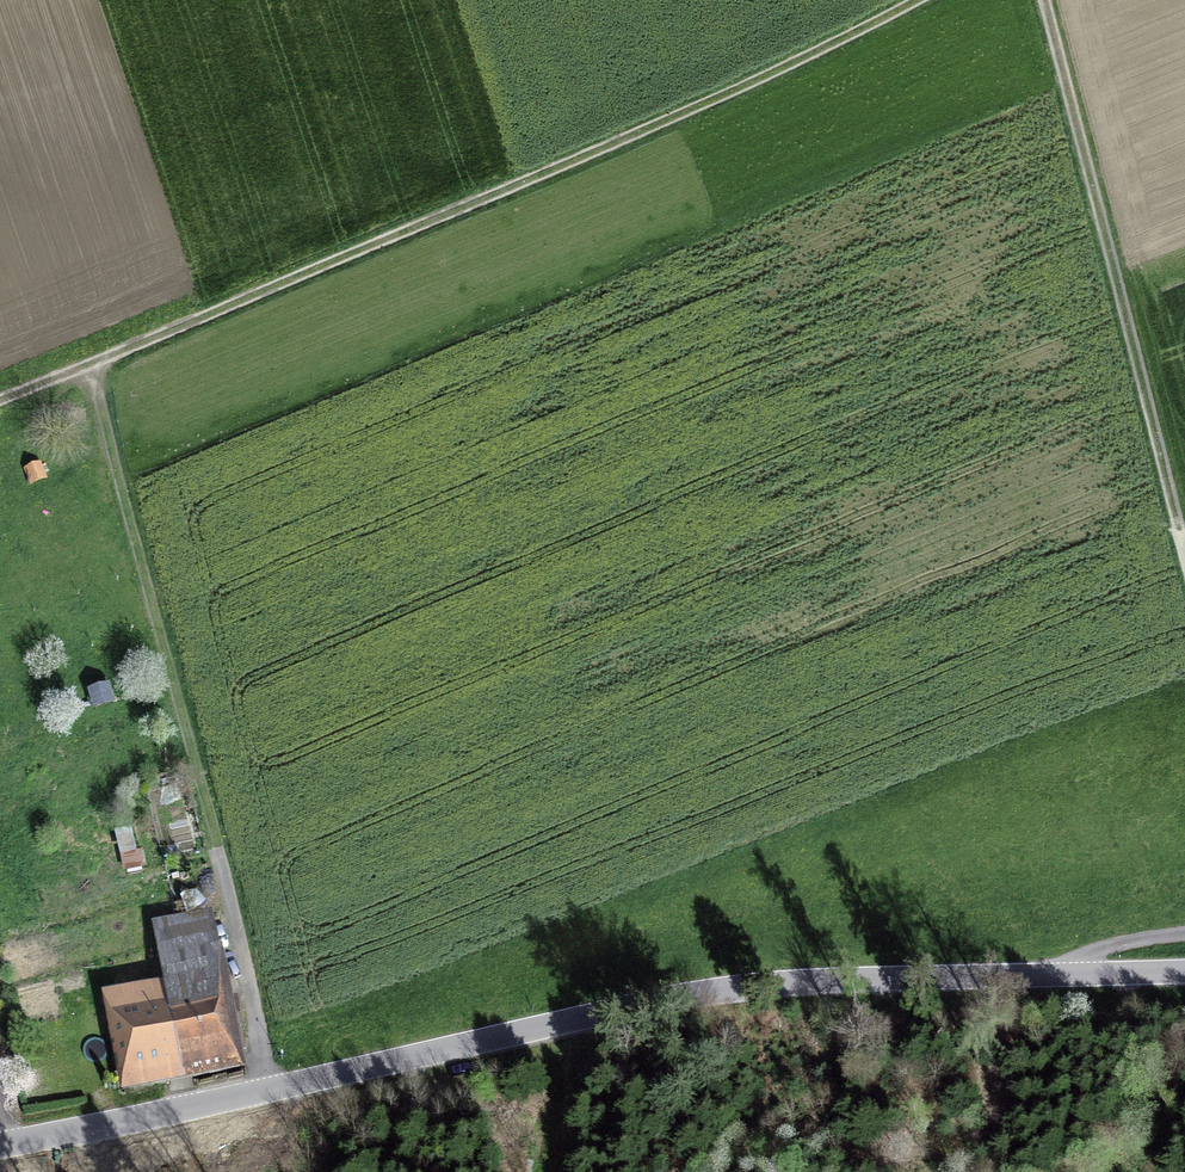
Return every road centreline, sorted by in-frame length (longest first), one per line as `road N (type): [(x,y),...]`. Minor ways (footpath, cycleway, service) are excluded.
road 1 (tertiary): [(1184,970),(883,977),(713,992),(0,1142)]
road 2 (track): [(93,376),(928,0)]
road 3 (track): [(93,376),(267,1091)]
road 4 (track): [(1184,563),(1041,0)]
road 5 (track): [(1075,974),(1094,952),(1184,933)]

